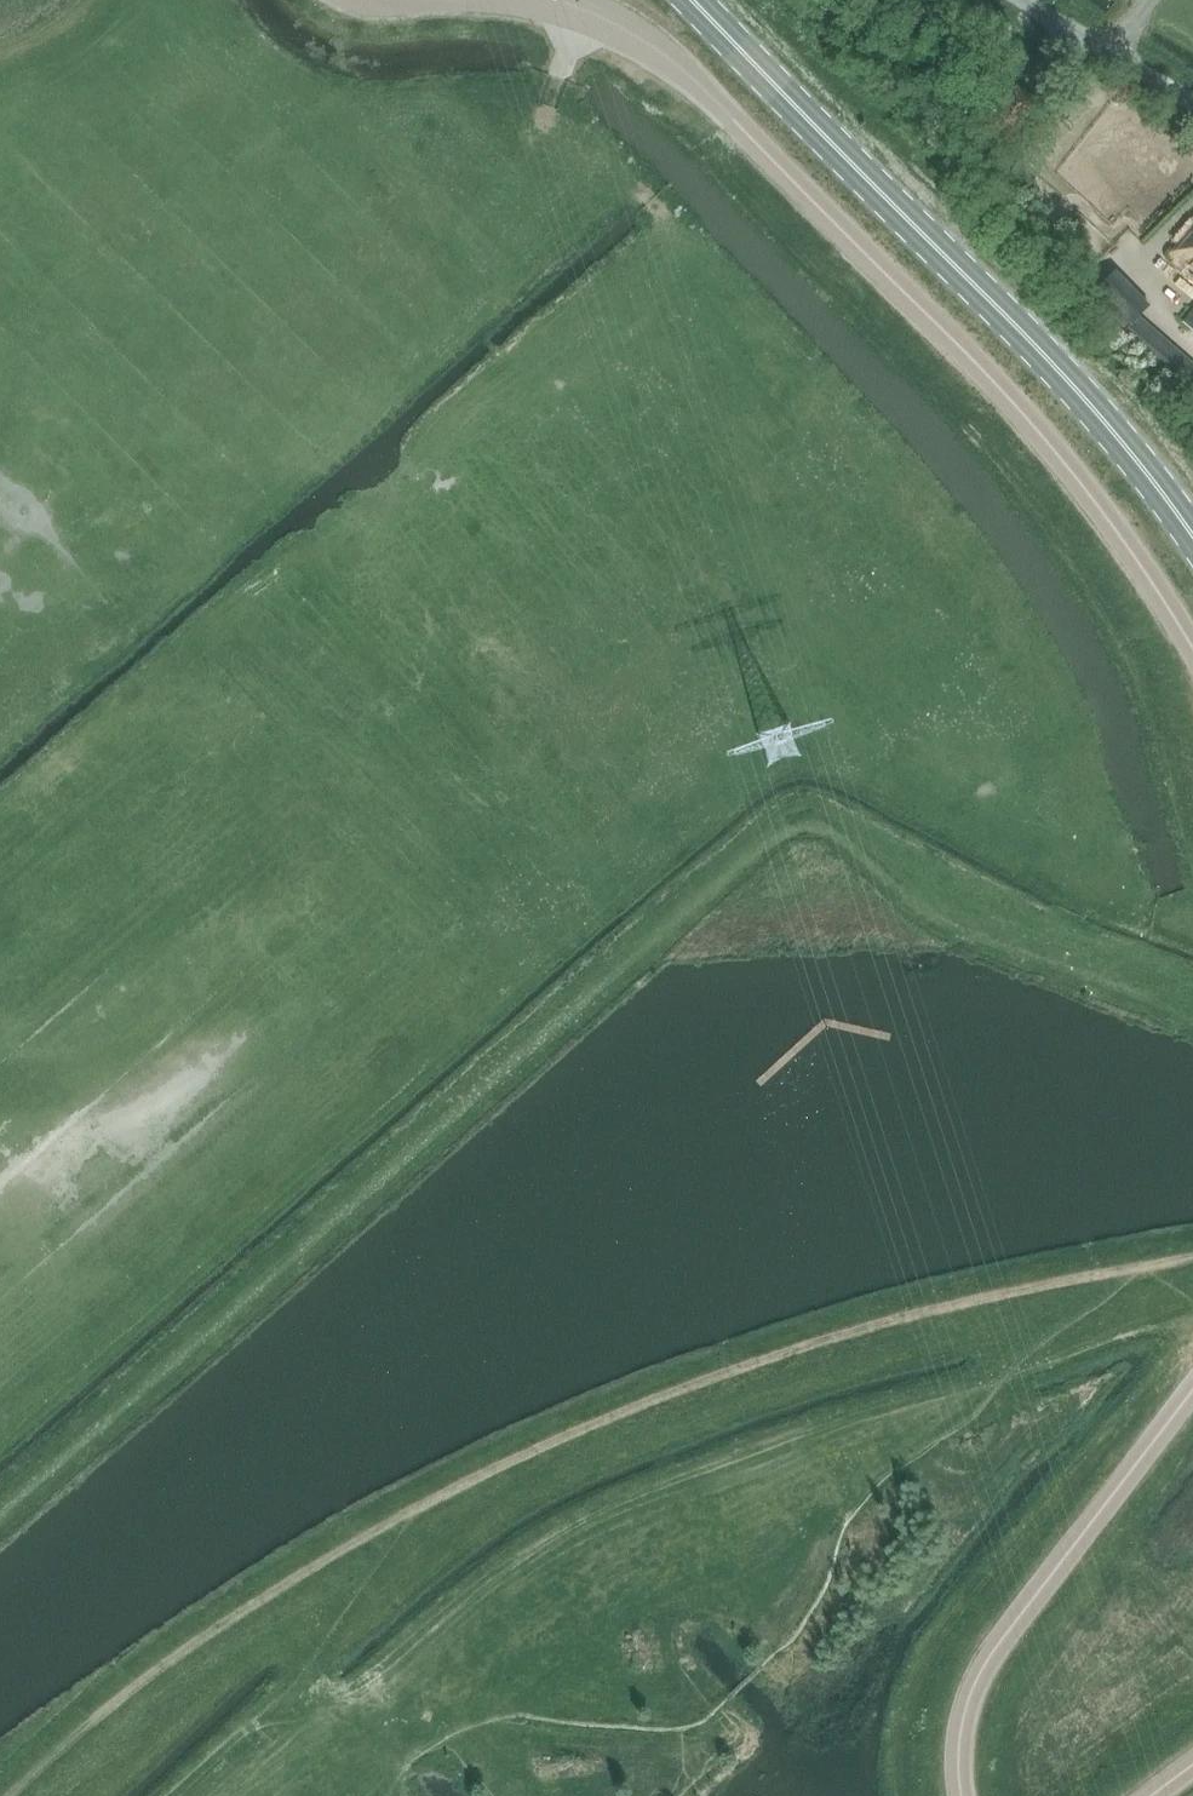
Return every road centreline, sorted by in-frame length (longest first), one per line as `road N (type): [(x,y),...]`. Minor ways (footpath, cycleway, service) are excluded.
road 1 (unclassified): [(1192,650),(1042,433),(708,94),(625,29),(556,0)]
road 2 (primary): [(1192,536),(1057,368),(693,0)]
road 3 (unclassified): [(962,1795),(958,1744),(978,1679),(1192,1387)]
road 4 (unclassified): [(1192,101),(1027,0)]

